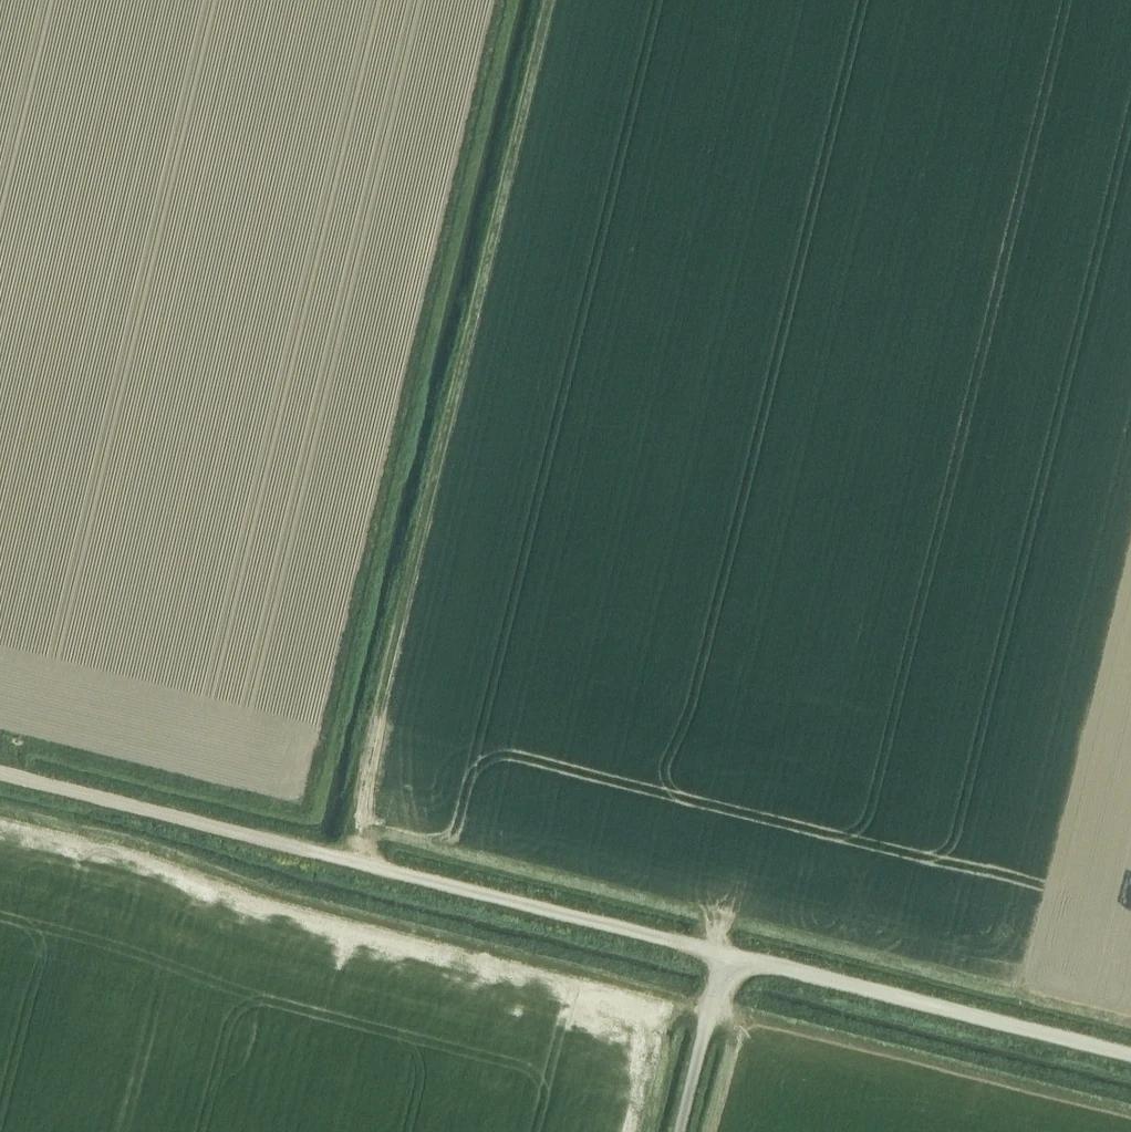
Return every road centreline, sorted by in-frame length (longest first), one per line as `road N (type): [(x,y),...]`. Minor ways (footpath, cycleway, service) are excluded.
road 1 (unclassified): [(726,955),(0,775)]
road 2 (unclassified): [(726,955),(1130,1053)]
road 3 (unclassified): [(681,1131),(726,955)]

